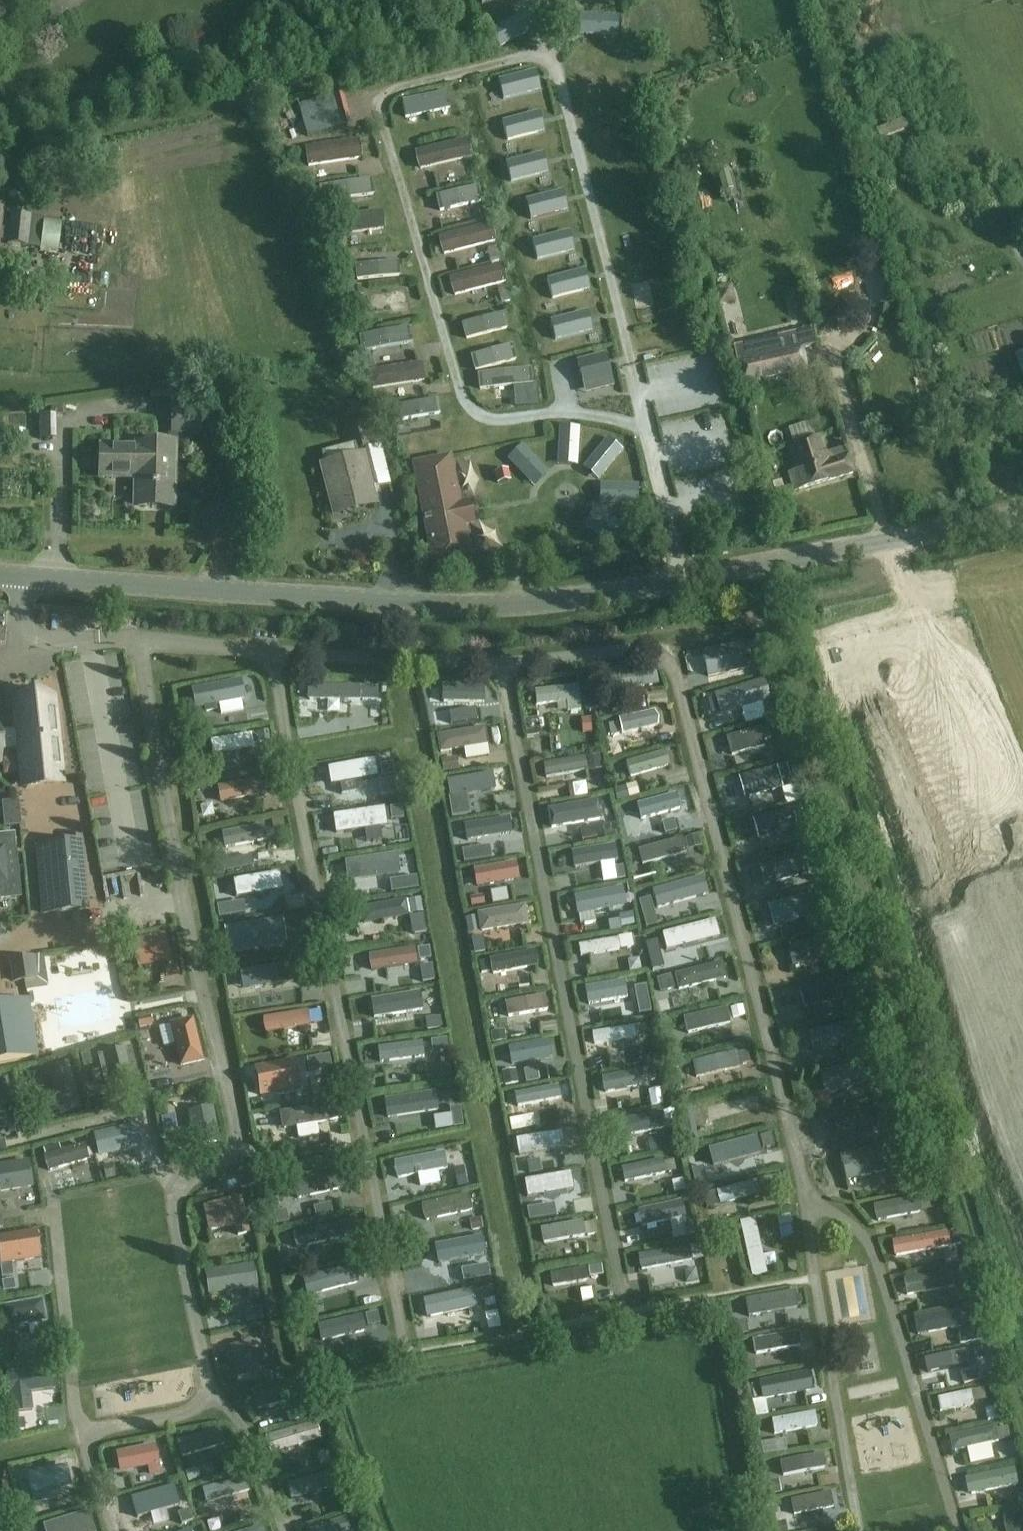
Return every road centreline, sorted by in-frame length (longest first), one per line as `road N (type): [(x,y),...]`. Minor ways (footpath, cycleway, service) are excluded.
road 1 (unclassified): [(0,575),(509,604),(644,588),(1022,515)]

